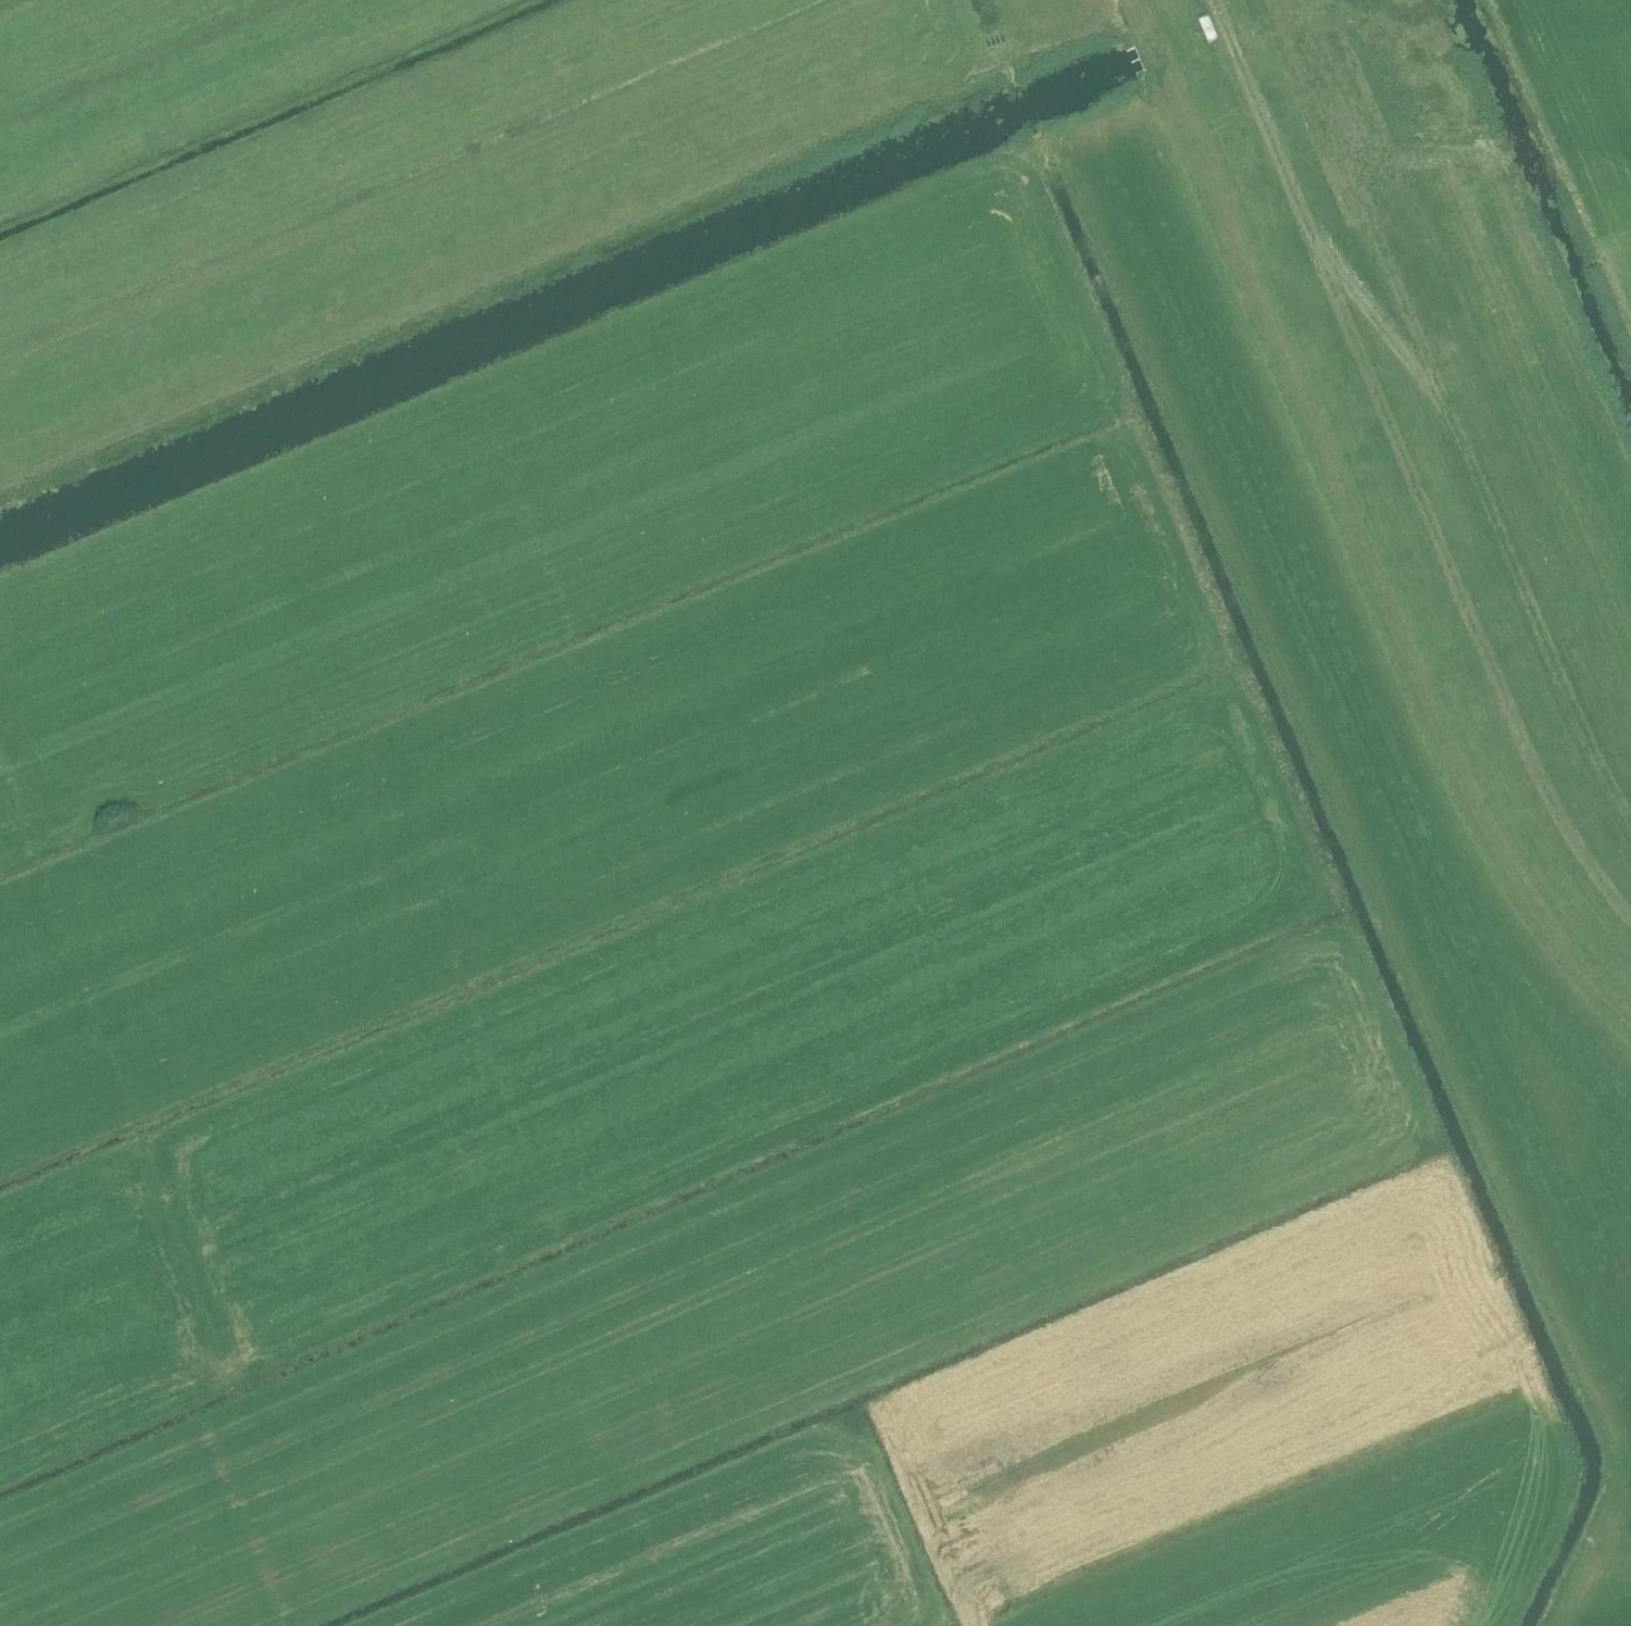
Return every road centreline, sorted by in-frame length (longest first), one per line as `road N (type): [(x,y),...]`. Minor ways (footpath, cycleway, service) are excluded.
road 1 (track): [(1279,13),(1630,821)]

